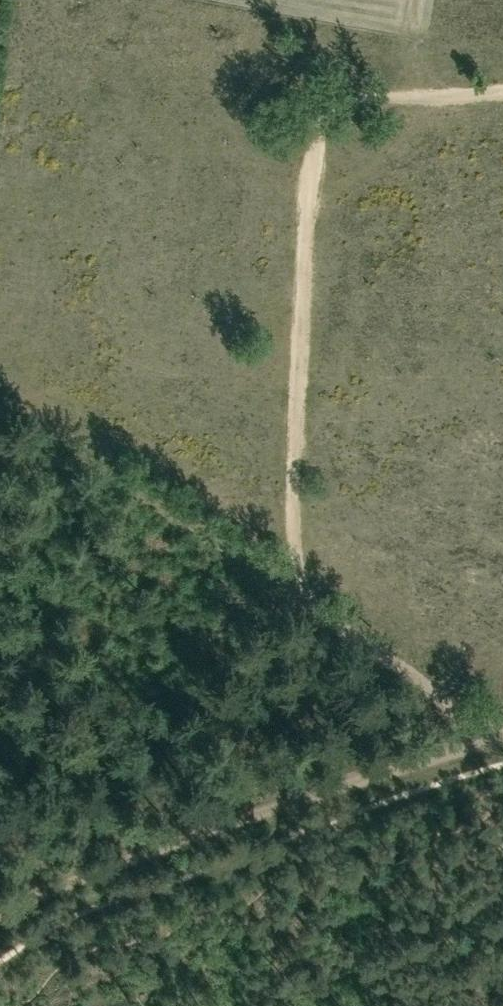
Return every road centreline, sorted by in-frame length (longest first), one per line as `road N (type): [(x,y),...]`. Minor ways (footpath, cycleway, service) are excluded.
road 1 (track): [(502,90),(358,99),(333,108),(313,144),(292,533),(304,594)]
road 2 (track): [(0,916),(198,834),(502,736)]
road 3 (track): [(304,594),(0,393)]
road 4 (track): [(486,739),(304,594)]

